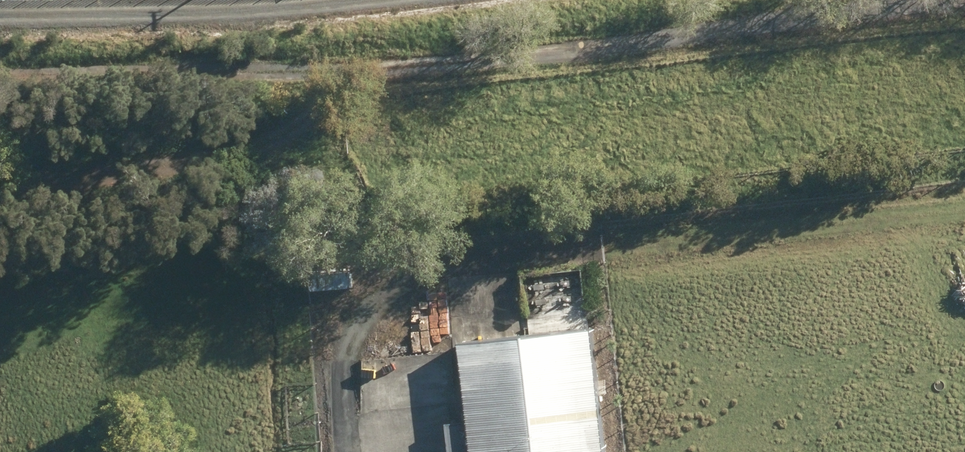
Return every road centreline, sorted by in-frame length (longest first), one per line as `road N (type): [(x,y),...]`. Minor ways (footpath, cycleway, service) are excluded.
road 1 (track): [(0,75),(371,57),(928,0)]
road 2 (track): [(344,451),(337,351),(365,309),(421,276),(603,242)]
road 3 (track): [(385,0),(268,13),(0,14)]

